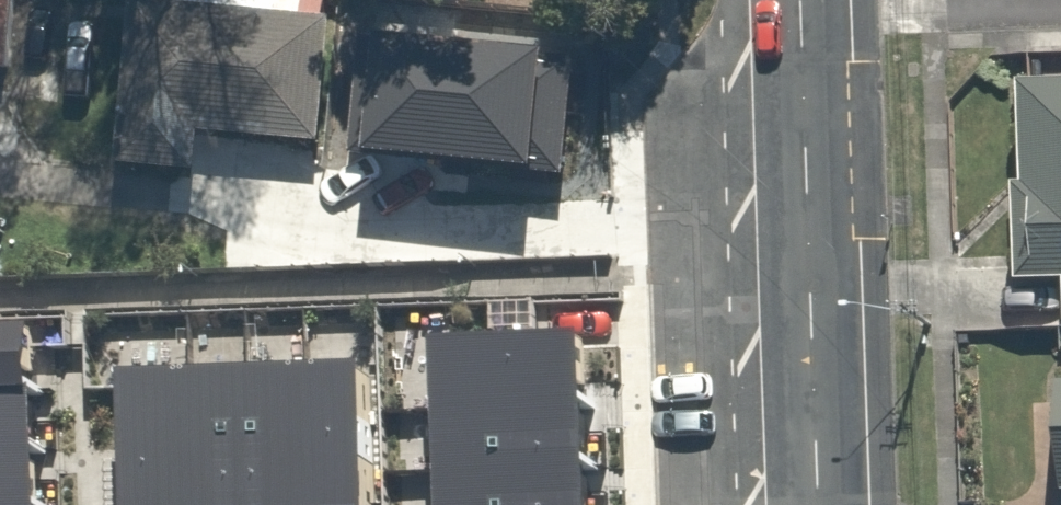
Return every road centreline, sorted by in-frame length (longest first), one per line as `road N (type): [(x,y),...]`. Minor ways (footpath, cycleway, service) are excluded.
road 1 (tertiary): [(802,0),(817,504)]

